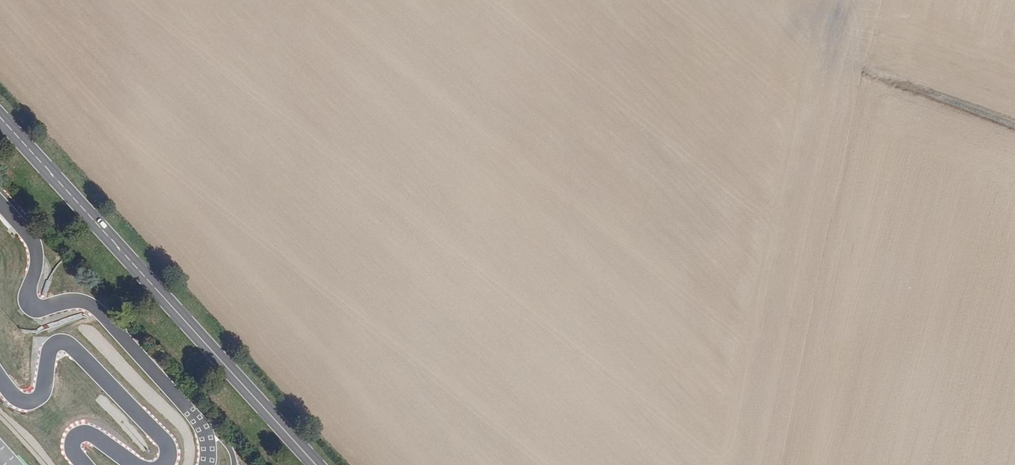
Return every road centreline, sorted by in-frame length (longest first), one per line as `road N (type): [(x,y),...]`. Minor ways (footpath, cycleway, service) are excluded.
road 1 (primary): [(317,464),(0,116)]
road 2 (track): [(1014,130),(823,56),(845,0)]

